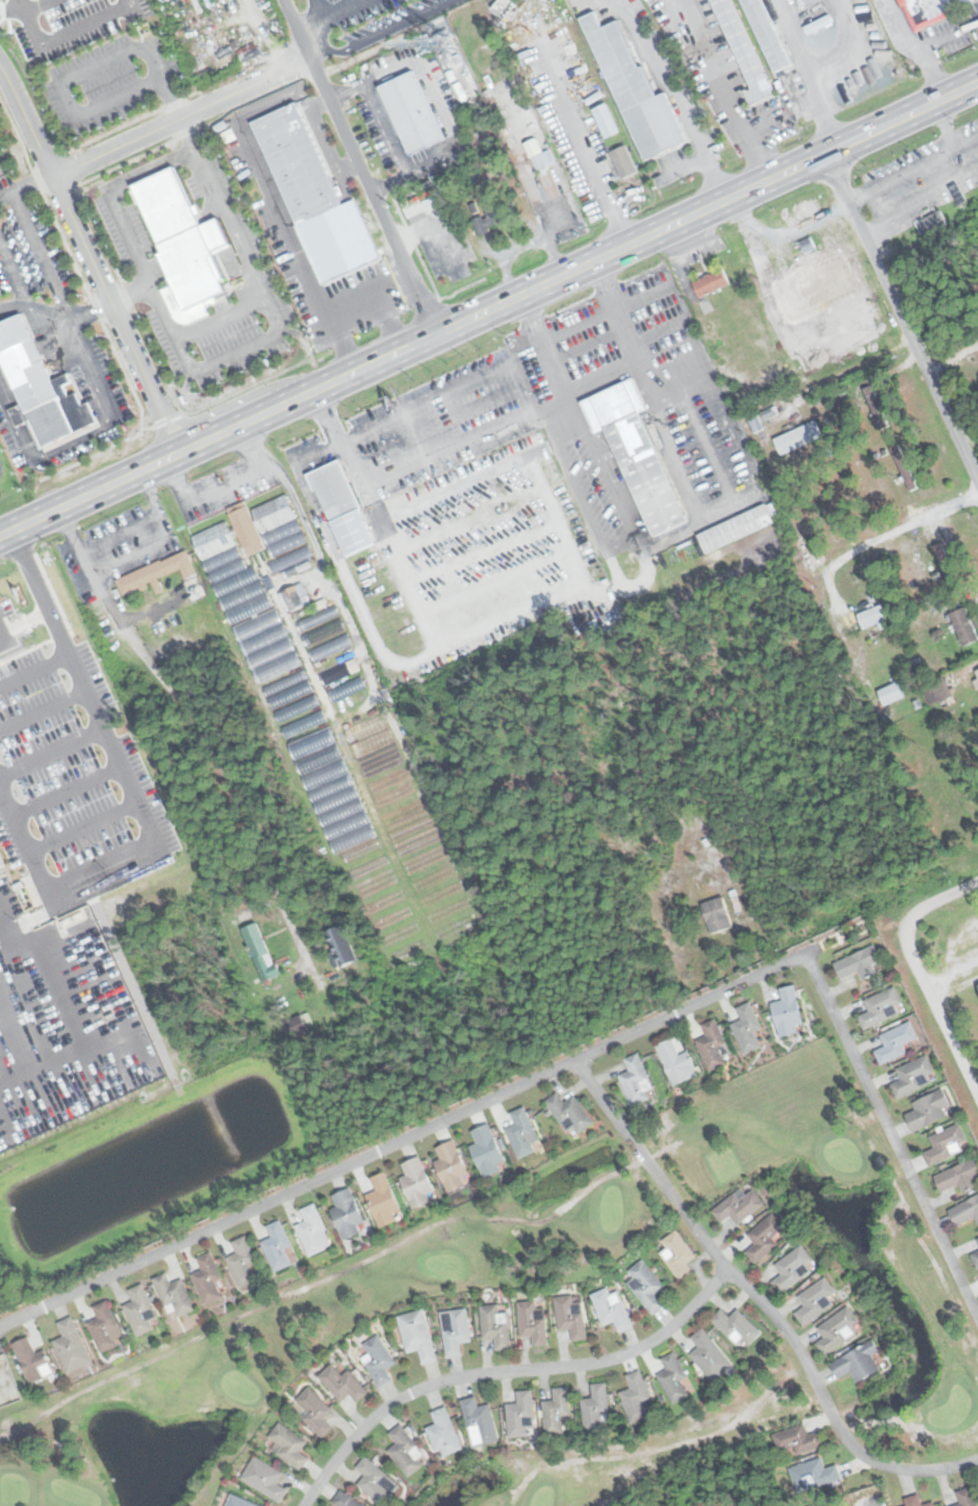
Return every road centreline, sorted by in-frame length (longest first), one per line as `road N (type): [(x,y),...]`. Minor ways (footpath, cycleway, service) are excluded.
road 1 (primary): [(0,535),(977,82)]
road 2 (residential): [(818,946),(0,1326)]
road 3 (residential): [(977,1458),(909,1470),(855,1451),(778,1321),(710,1251),(574,1059)]
road 4 (residential): [(725,1268),(683,1315),(628,1353),(451,1378),(408,1393),(358,1432),(302,1505)]
road 5 (residential): [(977,1322),(802,954)]
road 6 (residential): [(827,152),(977,485)]
road 7 (residential): [(437,333),(287,0)]
road 8 (residential): [(916,911),(905,937),(977,1093)]

